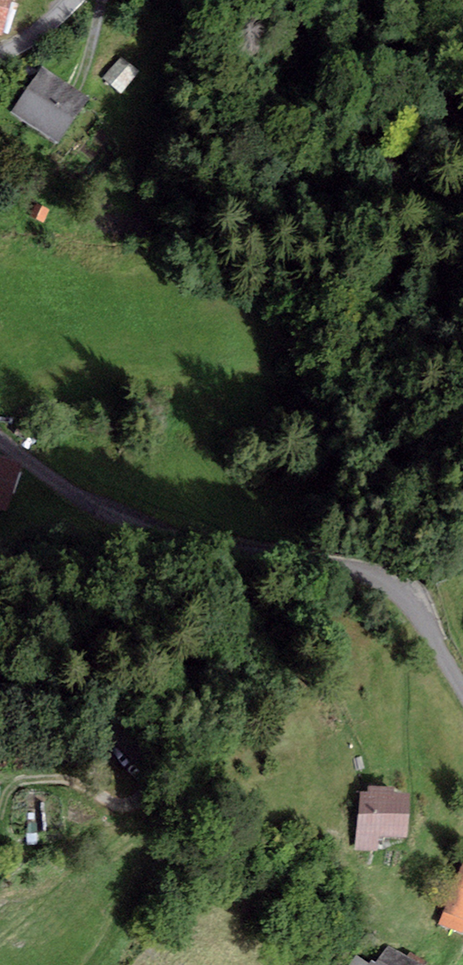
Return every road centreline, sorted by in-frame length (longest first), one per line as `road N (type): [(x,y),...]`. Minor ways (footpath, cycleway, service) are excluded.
road 1 (residential): [(462,690),(418,611),(380,579),(188,541),(88,505),(0,440)]
road 2 (track): [(0,812),(21,781),(59,779),(125,807),(147,795),(139,752),(82,716),(0,689)]

